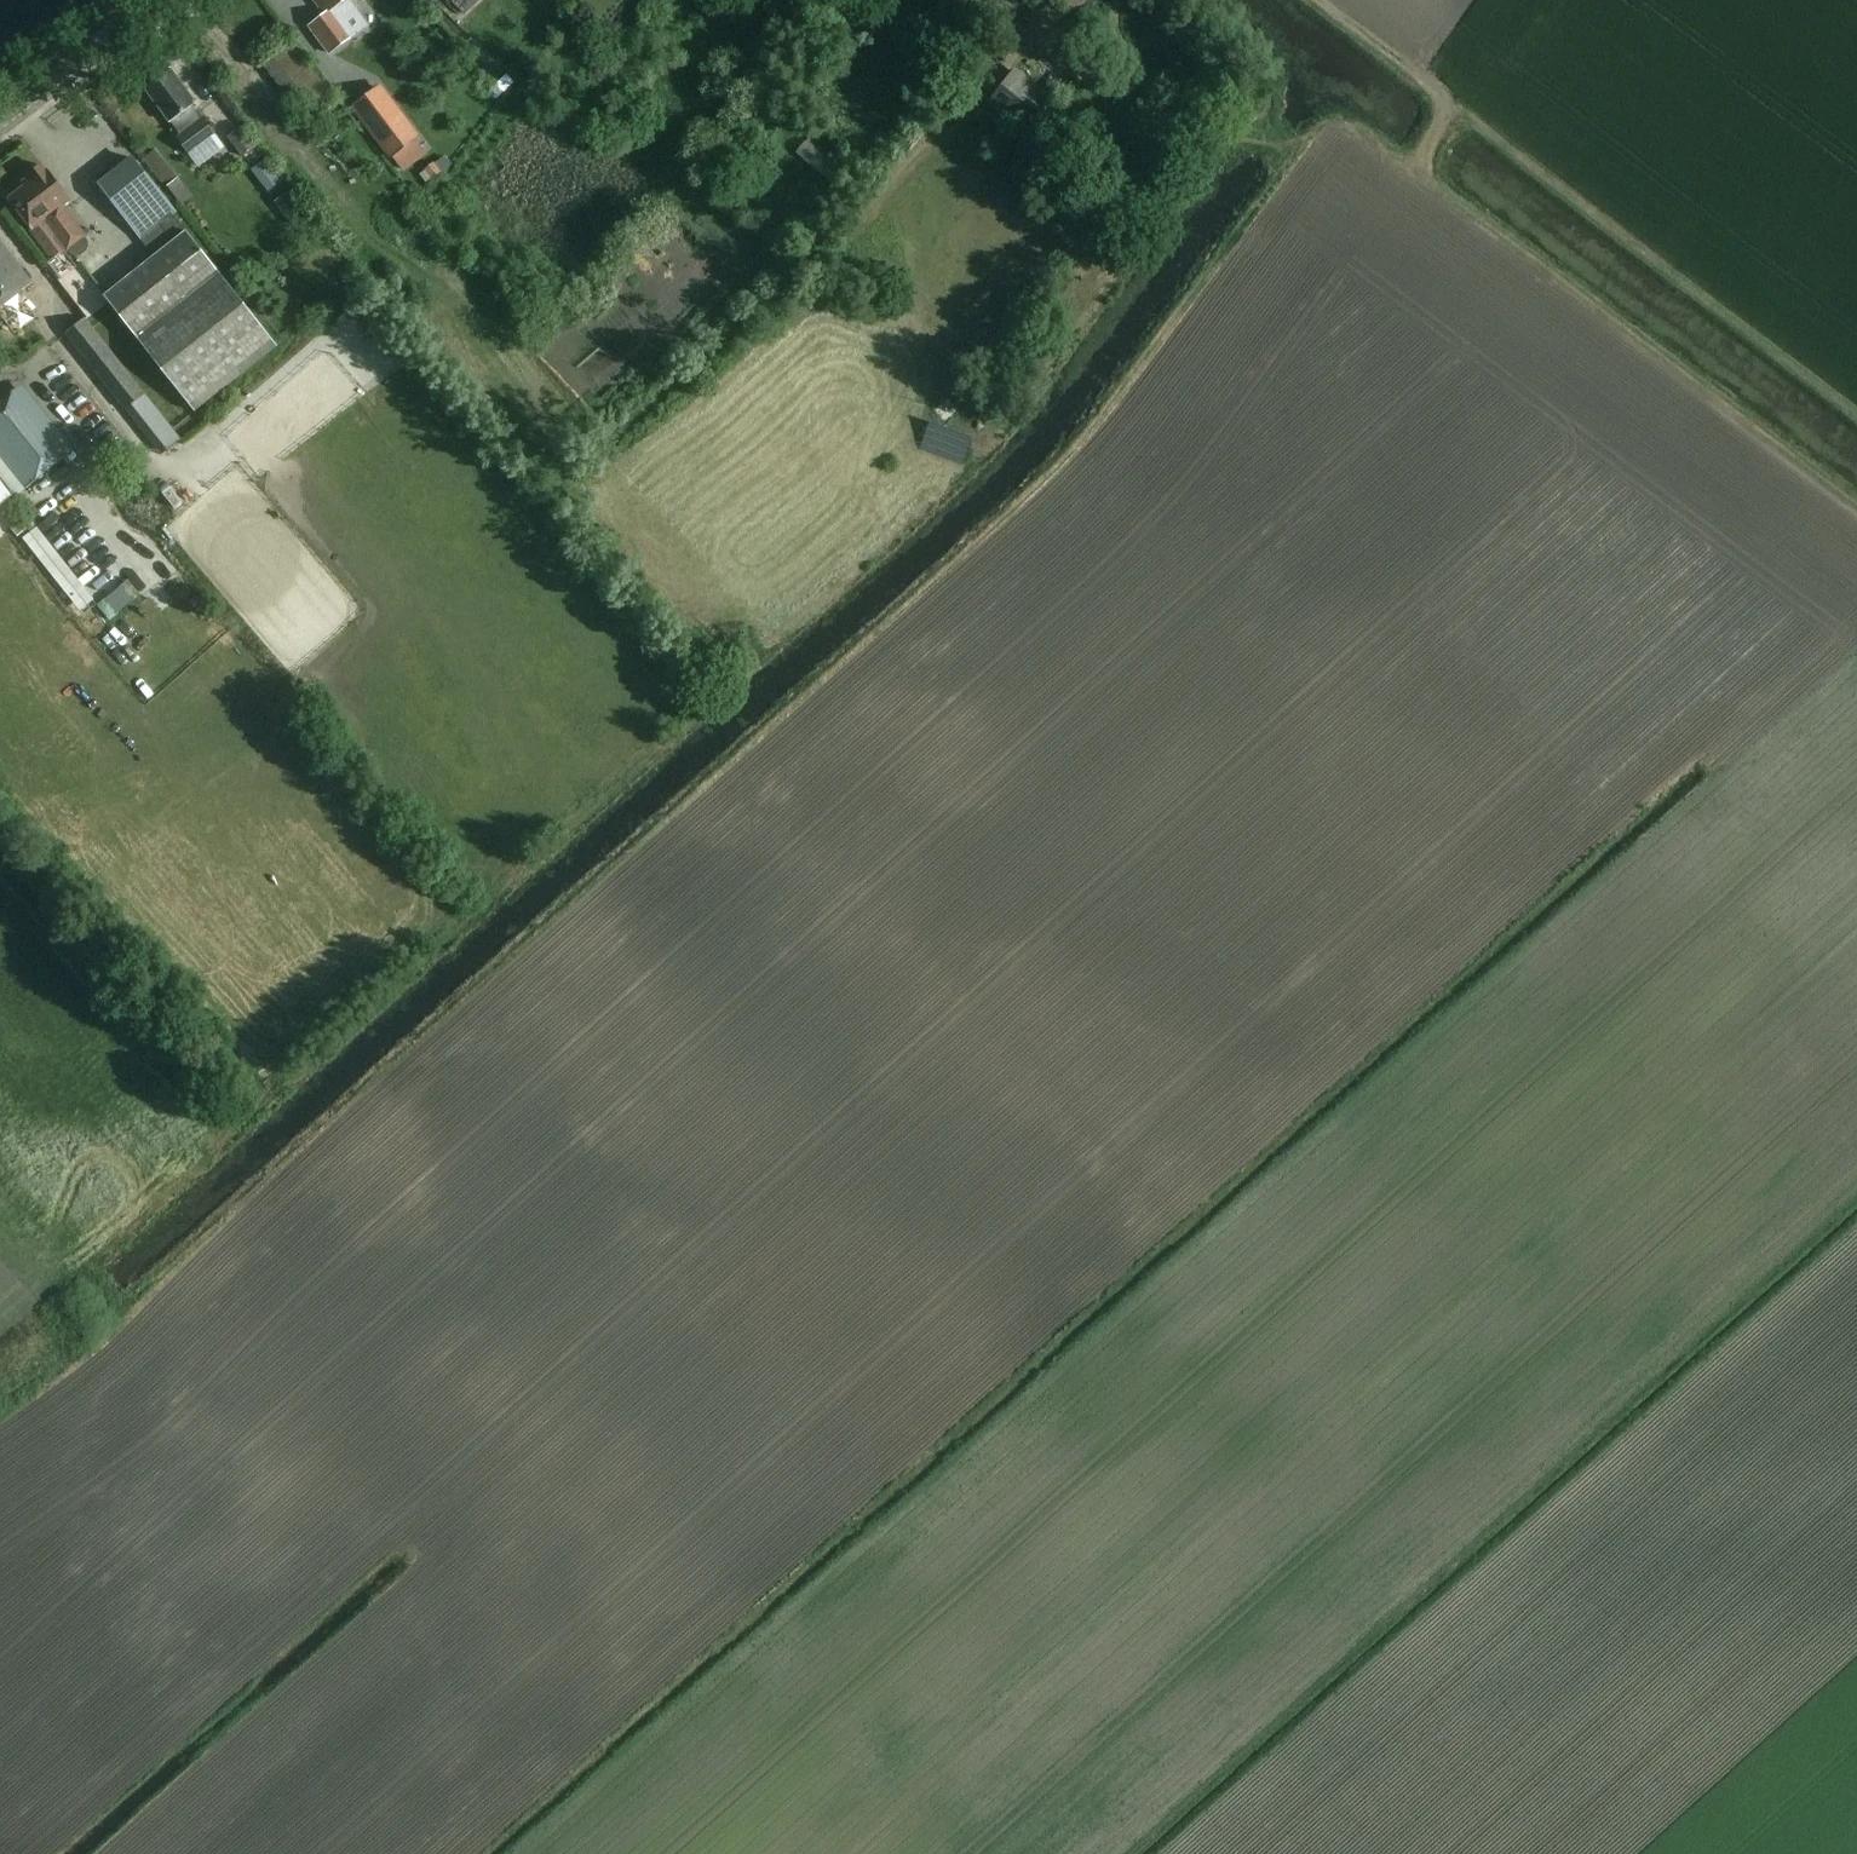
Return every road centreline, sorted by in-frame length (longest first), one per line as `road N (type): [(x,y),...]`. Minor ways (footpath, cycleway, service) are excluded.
road 1 (tertiary): [(0,120),(159,0)]

